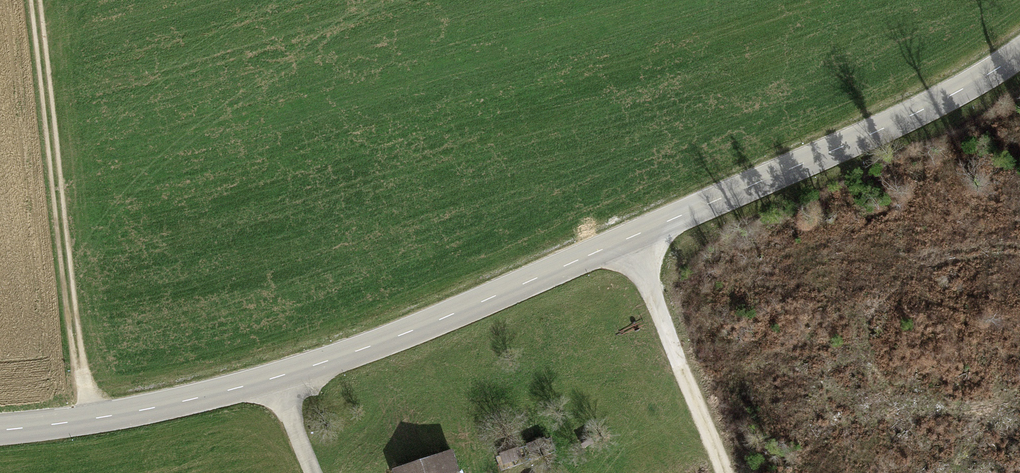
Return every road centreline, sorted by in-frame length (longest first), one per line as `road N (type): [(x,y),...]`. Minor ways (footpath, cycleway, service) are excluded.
road 1 (secondary): [(1019,54),(918,113),(485,305),(275,379),(94,420),(0,430)]
road 2 (track): [(36,0),(94,420)]
road 3 (track): [(630,238),(729,472)]

